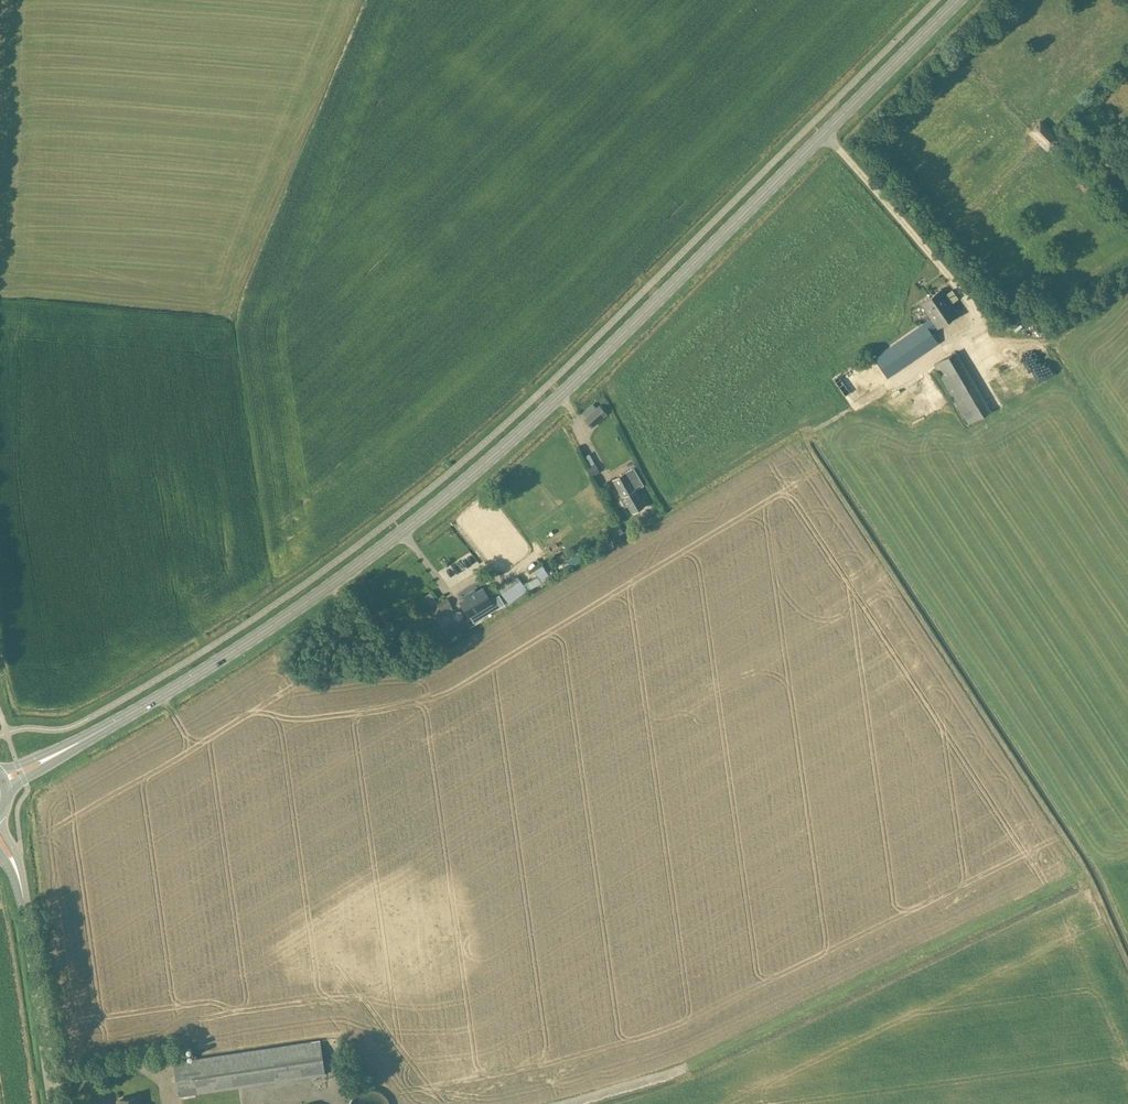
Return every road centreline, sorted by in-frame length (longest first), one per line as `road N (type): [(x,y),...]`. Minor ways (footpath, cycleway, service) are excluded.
road 1 (secondary): [(5,780),(211,668),(372,557),(474,474),(961,0)]
road 2 (tertiary): [(55,1103),(22,889)]

